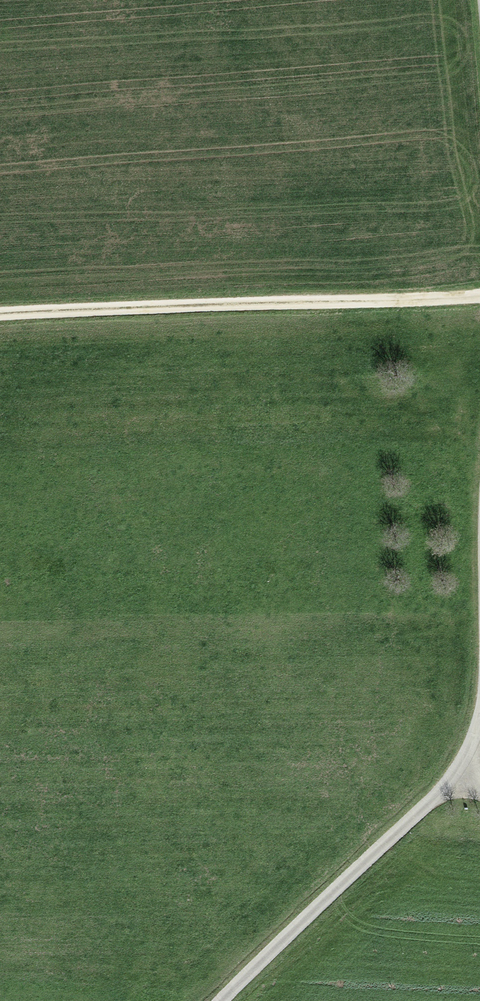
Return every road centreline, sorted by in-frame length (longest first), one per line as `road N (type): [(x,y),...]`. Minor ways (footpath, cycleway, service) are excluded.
road 1 (track): [(0,320),(479,298)]
road 2 (track): [(221,1000),(463,763)]

